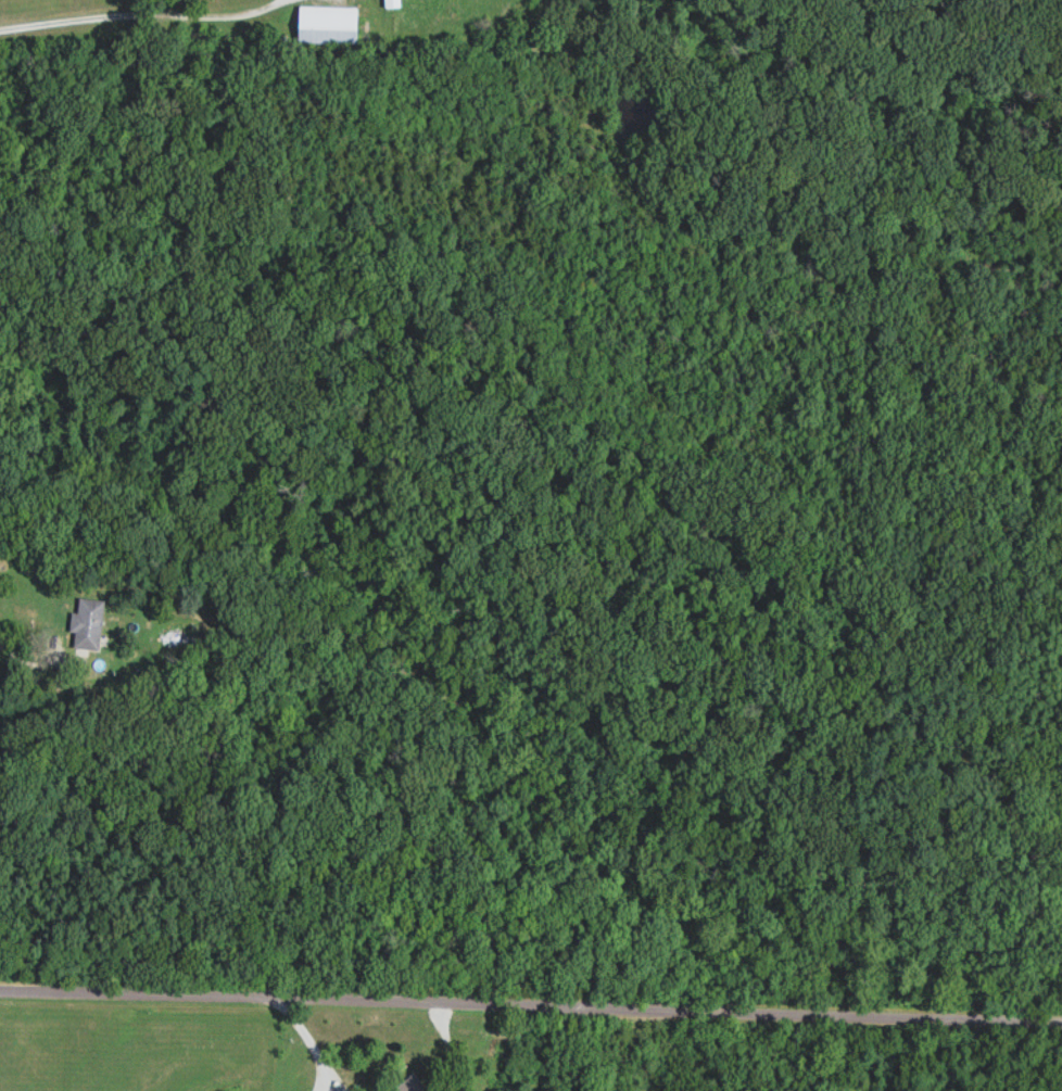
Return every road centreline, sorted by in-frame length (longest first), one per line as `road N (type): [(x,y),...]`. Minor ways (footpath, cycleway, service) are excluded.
road 1 (residential): [(1061,1022),(0,990)]

